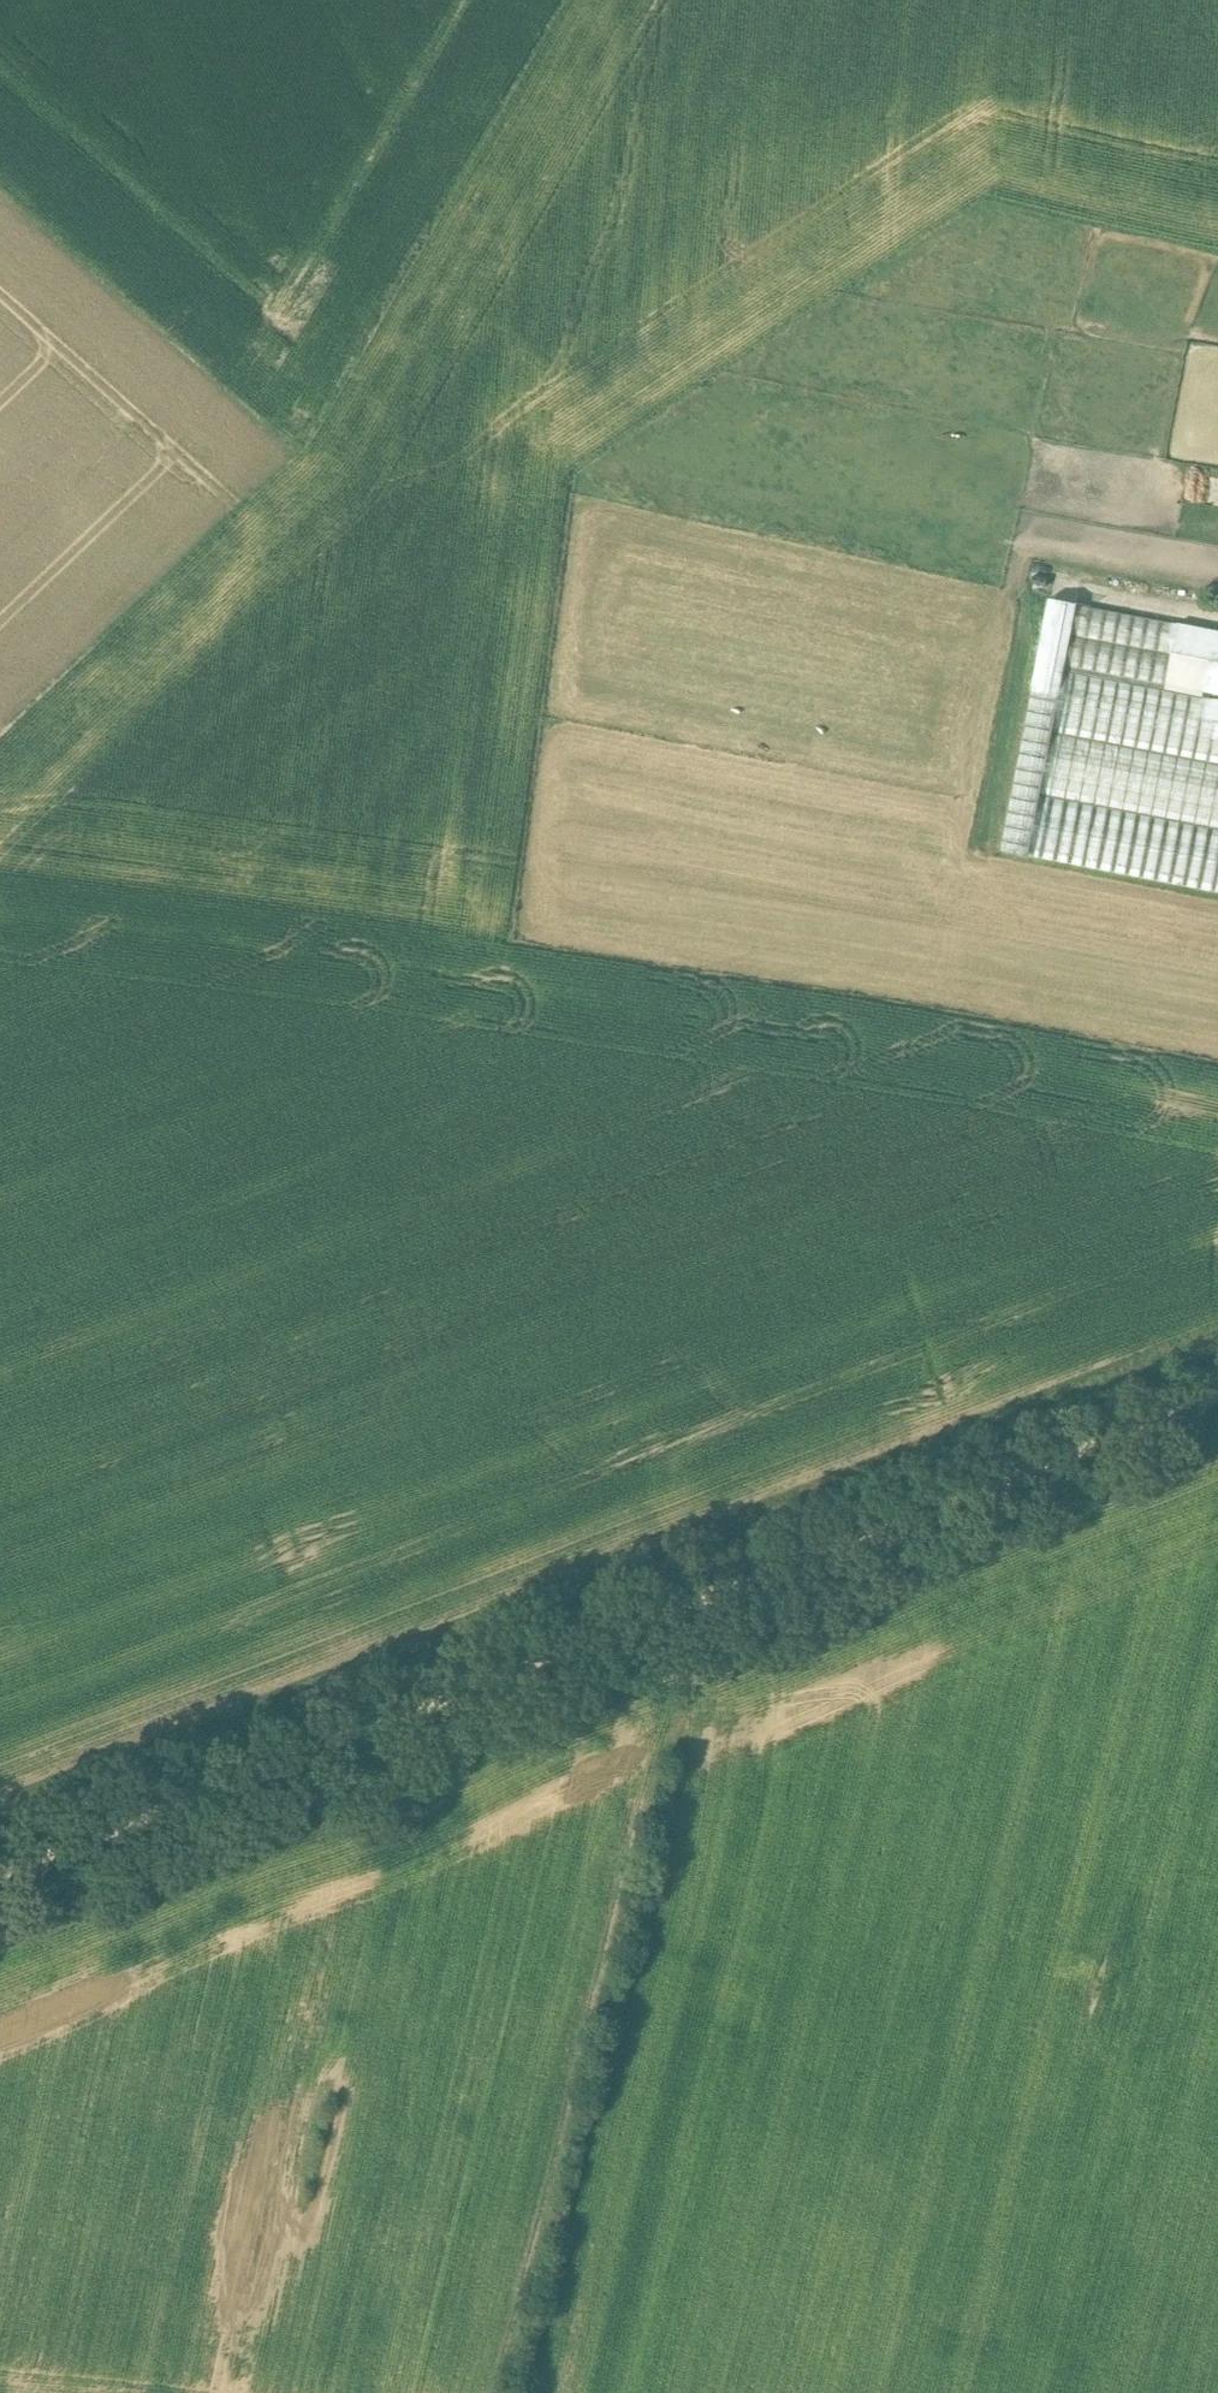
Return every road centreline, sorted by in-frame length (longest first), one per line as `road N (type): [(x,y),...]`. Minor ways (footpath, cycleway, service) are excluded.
road 1 (unclassified): [(1217,1402),(0,1873)]

